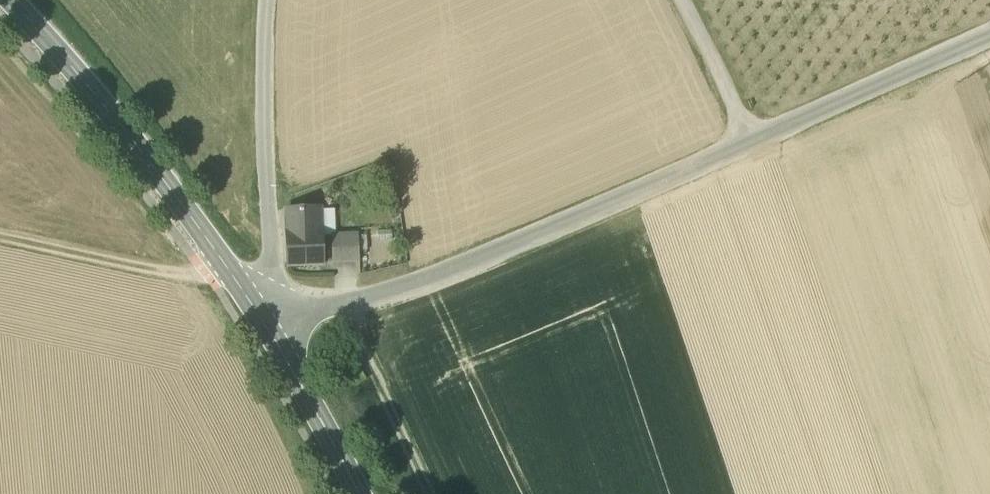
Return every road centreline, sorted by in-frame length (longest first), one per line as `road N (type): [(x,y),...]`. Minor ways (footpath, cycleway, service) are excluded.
road 1 (unclassified): [(260,317),(332,307),(423,281),(989,39)]
road 2 (tertiary): [(241,289),(94,94),(8,0)]
road 3 (residential): [(268,0),(274,265),(263,280),(241,289)]
road 4 (track): [(241,289),(0,236)]
road 5 (track): [(332,307),(351,361),(428,493)]
road 6 (tertiary): [(359,493),(260,317)]

